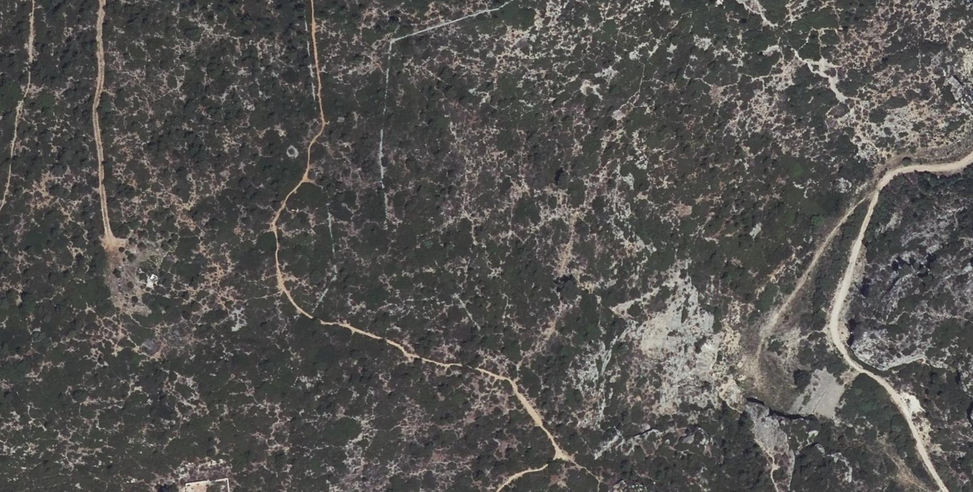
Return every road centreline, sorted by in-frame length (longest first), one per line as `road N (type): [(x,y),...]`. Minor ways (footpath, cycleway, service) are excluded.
road 1 (track): [(0,207),(31,75),(32,0)]

